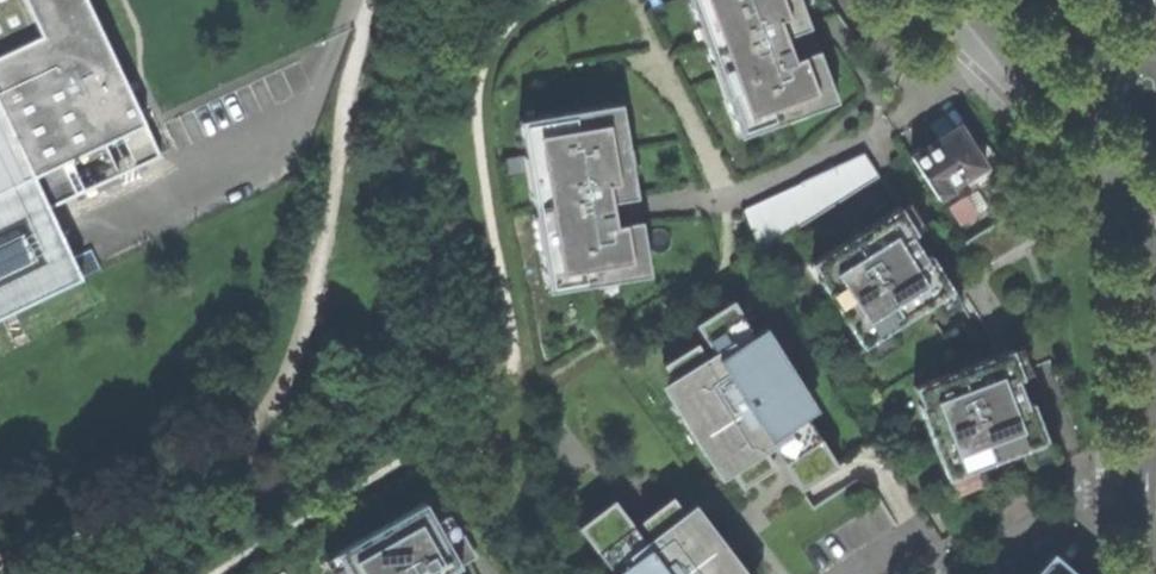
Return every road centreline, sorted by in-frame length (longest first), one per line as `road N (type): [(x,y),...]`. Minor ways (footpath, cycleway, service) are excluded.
road 1 (residential): [(961,573),(1084,495),(1153,489)]
road 2 (tertiary): [(1069,119),(1124,188),(1155,277)]
road 3 (tertiary): [(970,0),(1069,119)]

